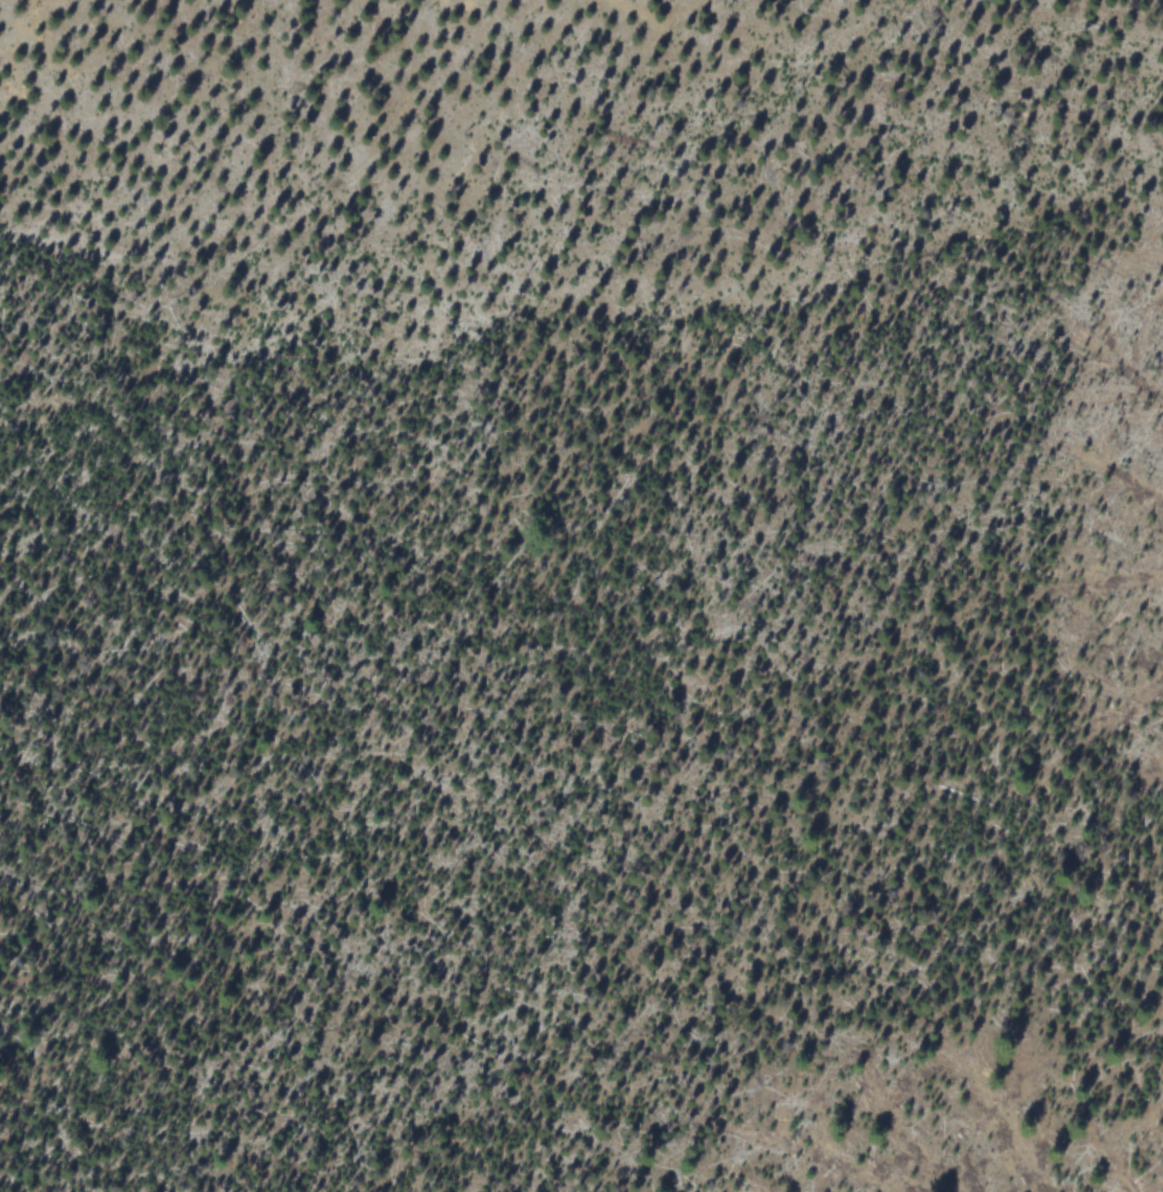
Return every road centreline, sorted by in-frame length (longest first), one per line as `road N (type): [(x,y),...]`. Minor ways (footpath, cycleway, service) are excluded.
road 1 (track): [(17,0),(6,144)]

